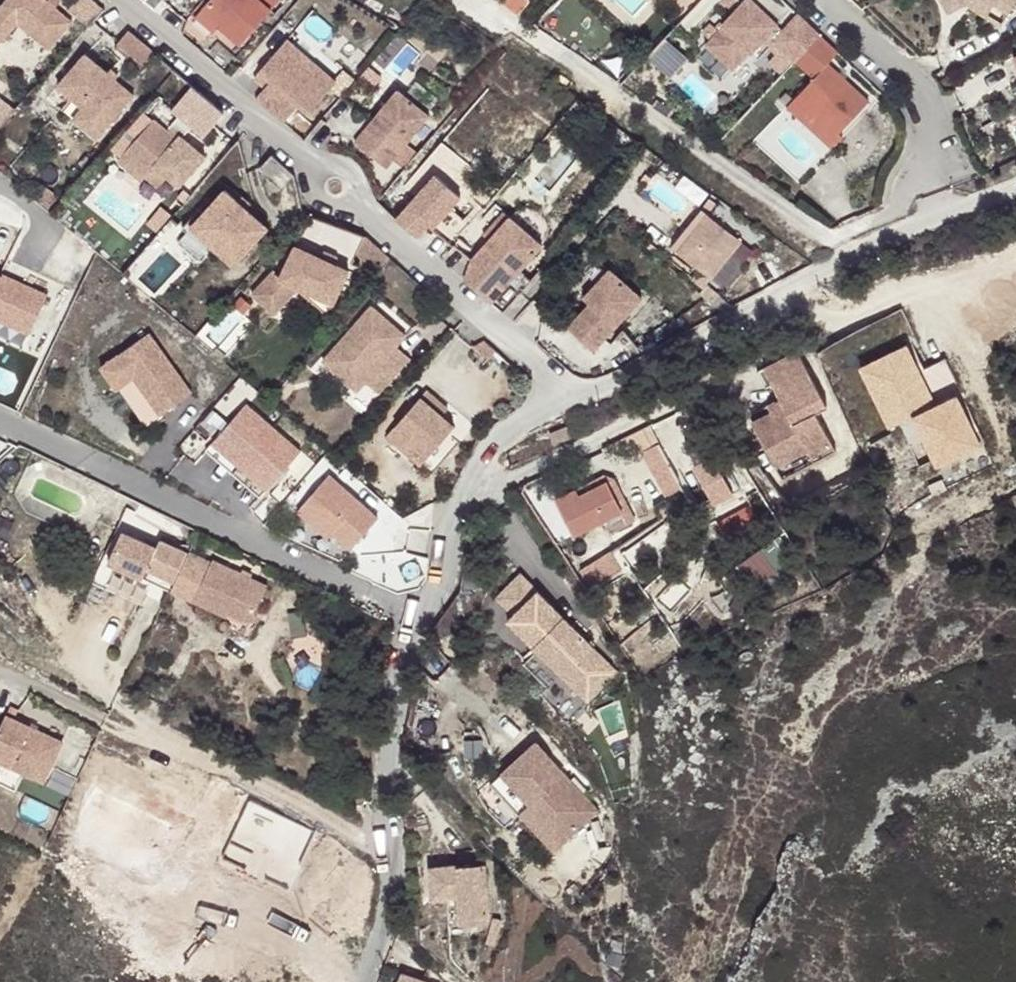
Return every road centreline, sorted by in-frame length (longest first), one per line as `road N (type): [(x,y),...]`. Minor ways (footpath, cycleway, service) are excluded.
road 1 (residential): [(122,0),(573,398)]
road 2 (residential): [(481,0),(821,241),(897,208),(927,164)]
road 3 (residential): [(0,421),(422,618)]
road 4 (residential): [(573,398),(851,255),(944,216)]
road 5 (residential): [(365,981),(393,889),(392,706),(422,618)]
road 6 (residential): [(422,618),(488,439),(573,398)]
road 7 (residential): [(927,164),(927,124),(910,90),(817,0)]

